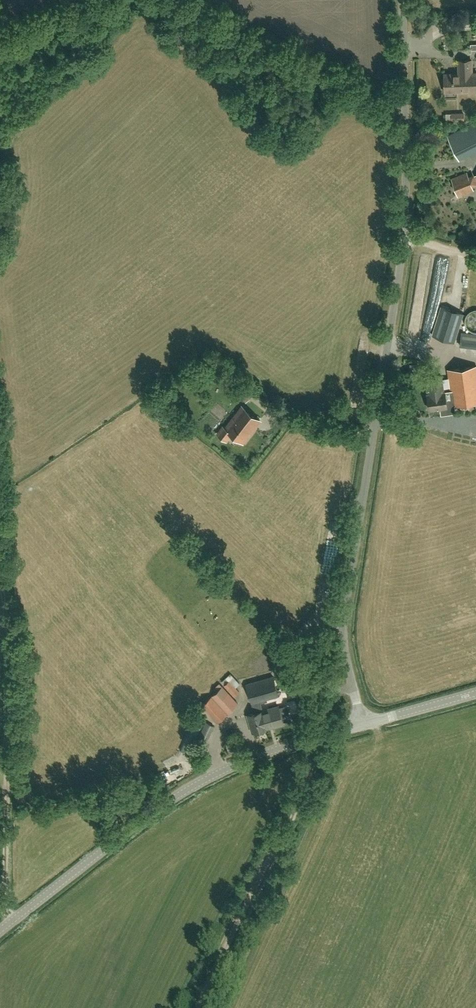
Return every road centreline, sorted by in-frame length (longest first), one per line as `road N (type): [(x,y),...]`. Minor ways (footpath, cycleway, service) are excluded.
road 1 (unclassified): [(364,726),(339,642),(403,244),(401,0)]
road 2 (tertiary): [(0,932),(192,787),(271,751),(364,726)]
road 3 (track): [(0,561),(11,675),(10,925)]
road 4 (track): [(201,1007),(315,738)]

